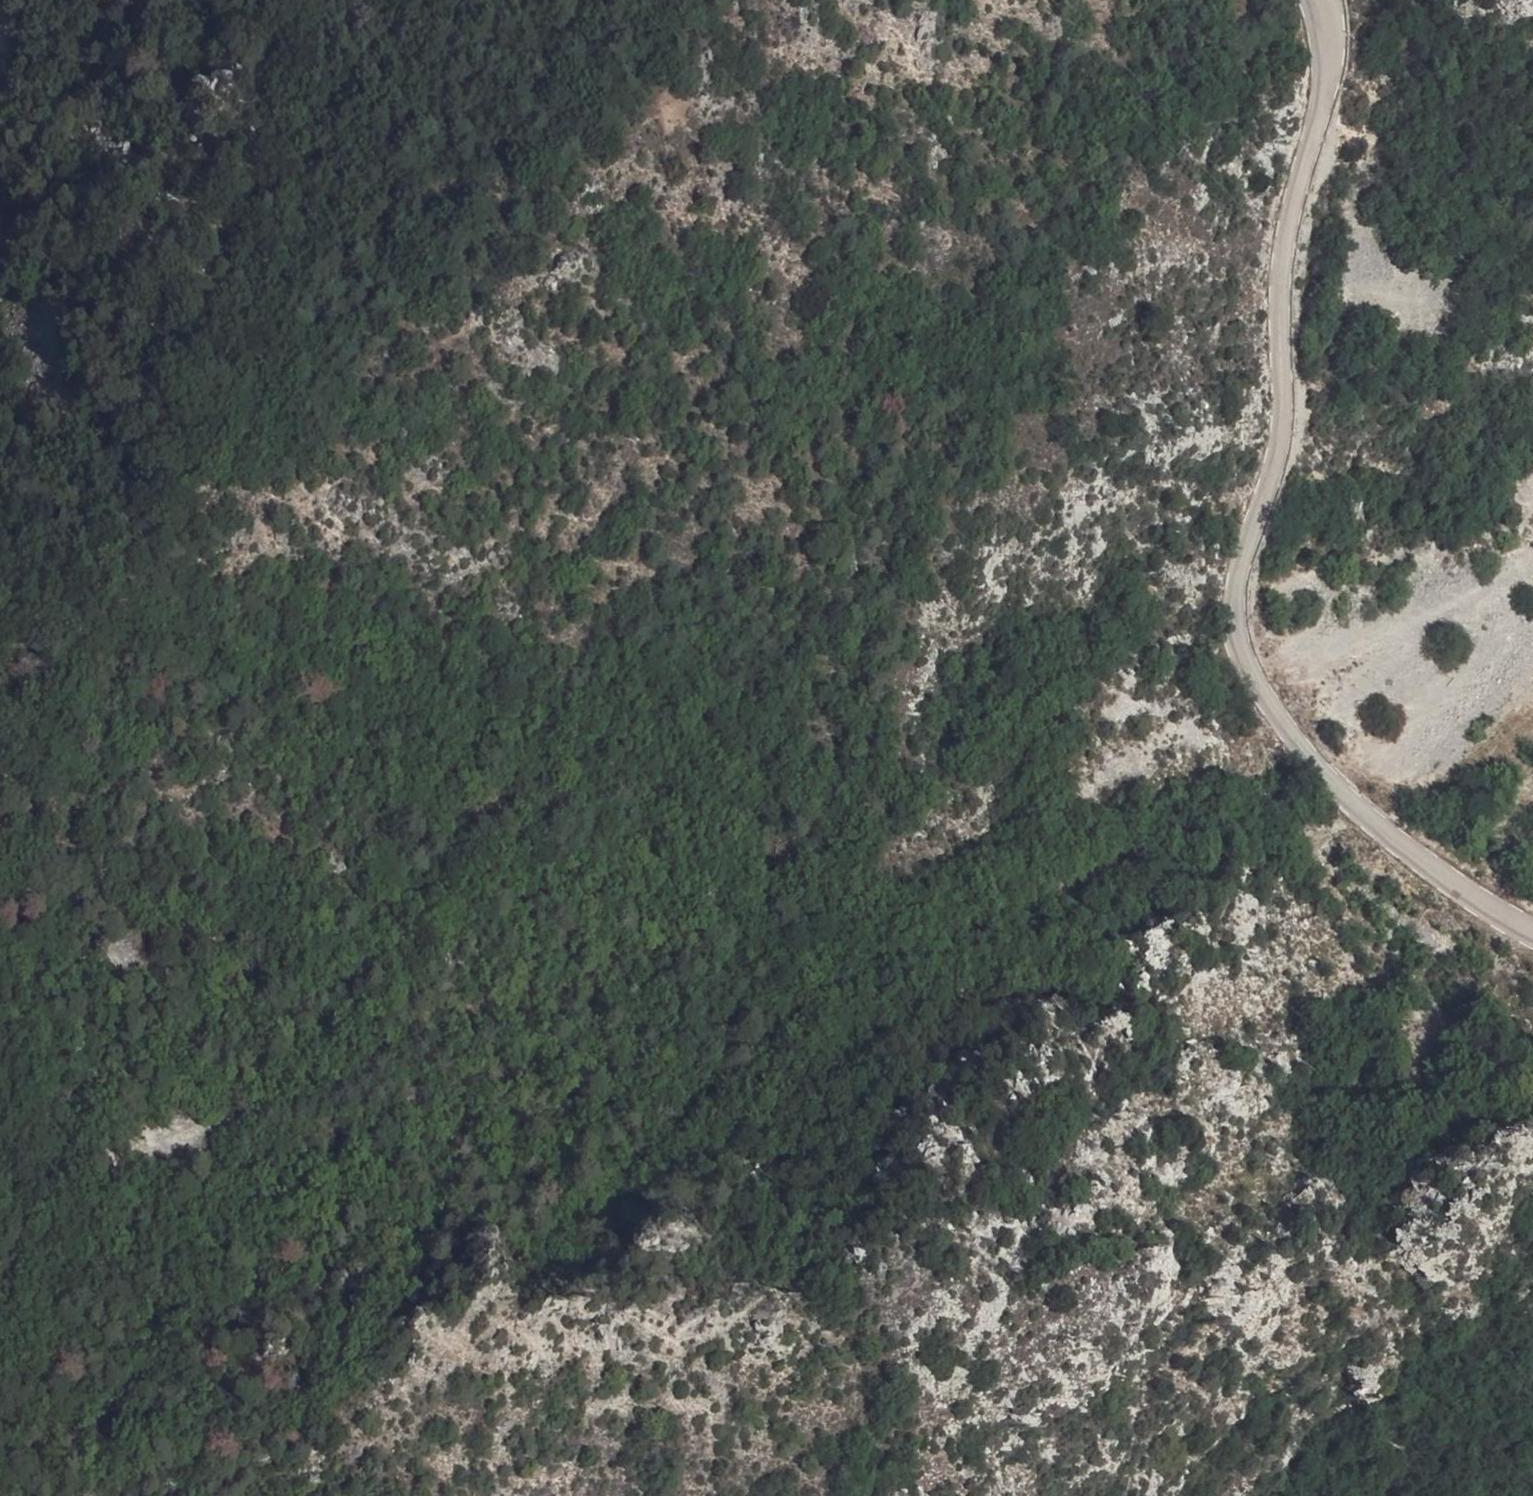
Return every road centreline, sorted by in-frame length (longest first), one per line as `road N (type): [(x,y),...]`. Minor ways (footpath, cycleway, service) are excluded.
road 1 (secondary): [(1315,0),(1325,25),(1326,69),(1287,234),(1279,302),(1284,407),(1273,472),(1241,567),(1237,616),(1250,668),(1338,790),(1458,887),(1532,926)]

